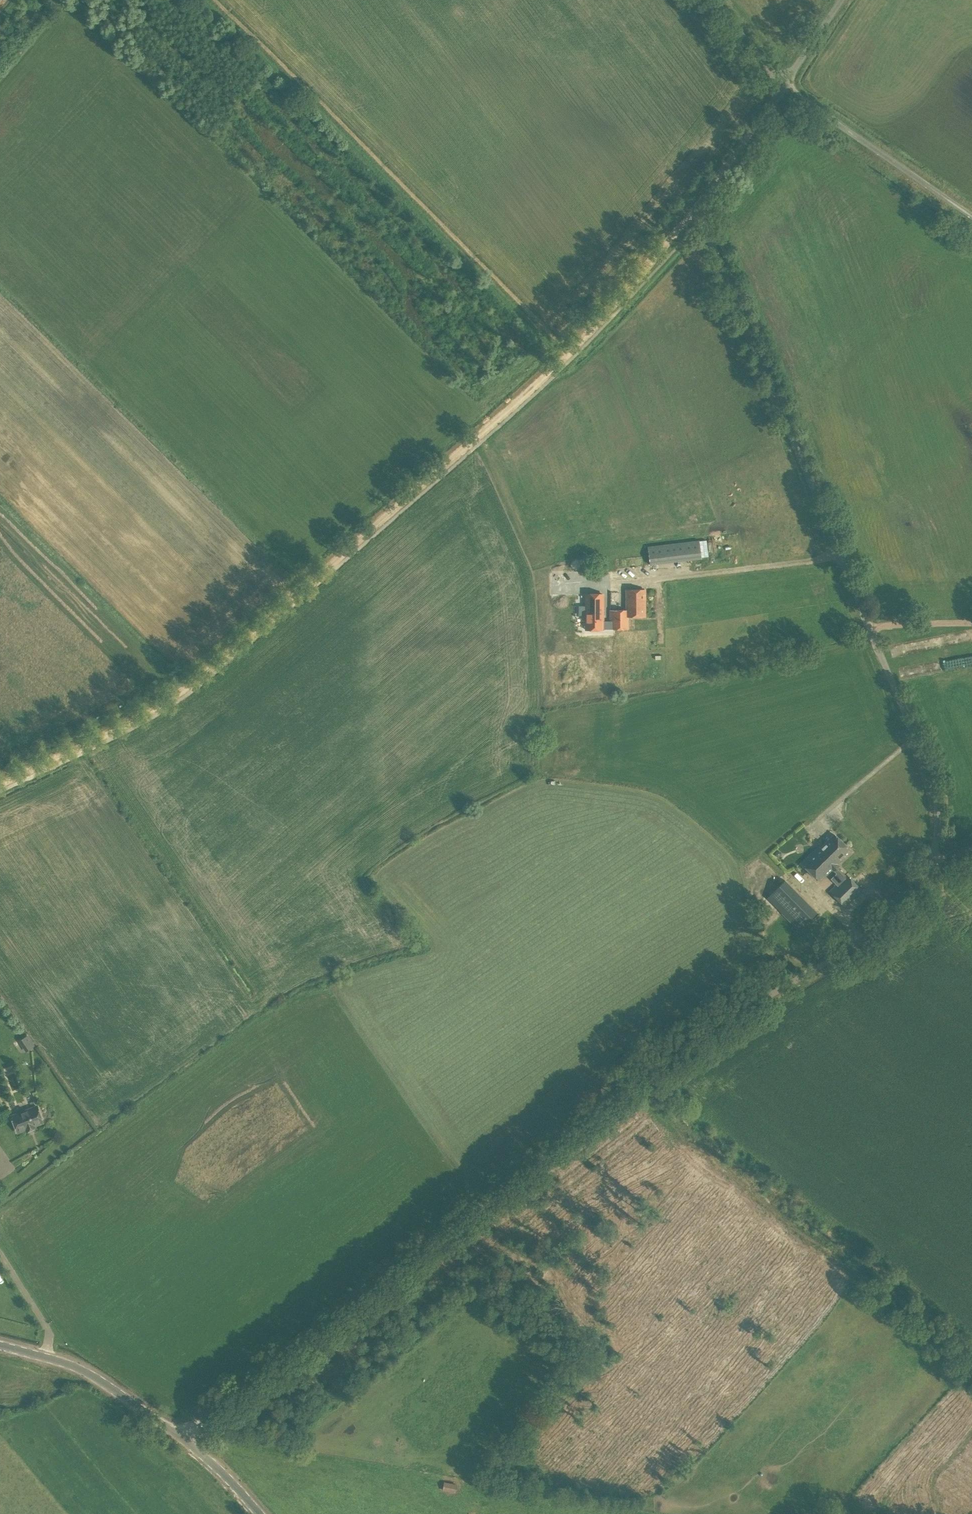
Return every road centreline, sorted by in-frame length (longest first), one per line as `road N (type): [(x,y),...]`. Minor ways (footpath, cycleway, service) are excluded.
road 1 (unclassified): [(180,1436),(677,1052),(877,930),(929,864),(937,822),(933,781),(704,222),(706,191),(782,86)]
road 2 (track): [(701,207),(528,390),(198,677),(132,720),(0,783)]
road 3 (unclassified): [(971,216),(782,86)]
road 4 (tertiary): [(180,1436),(69,1364),(0,1345)]

